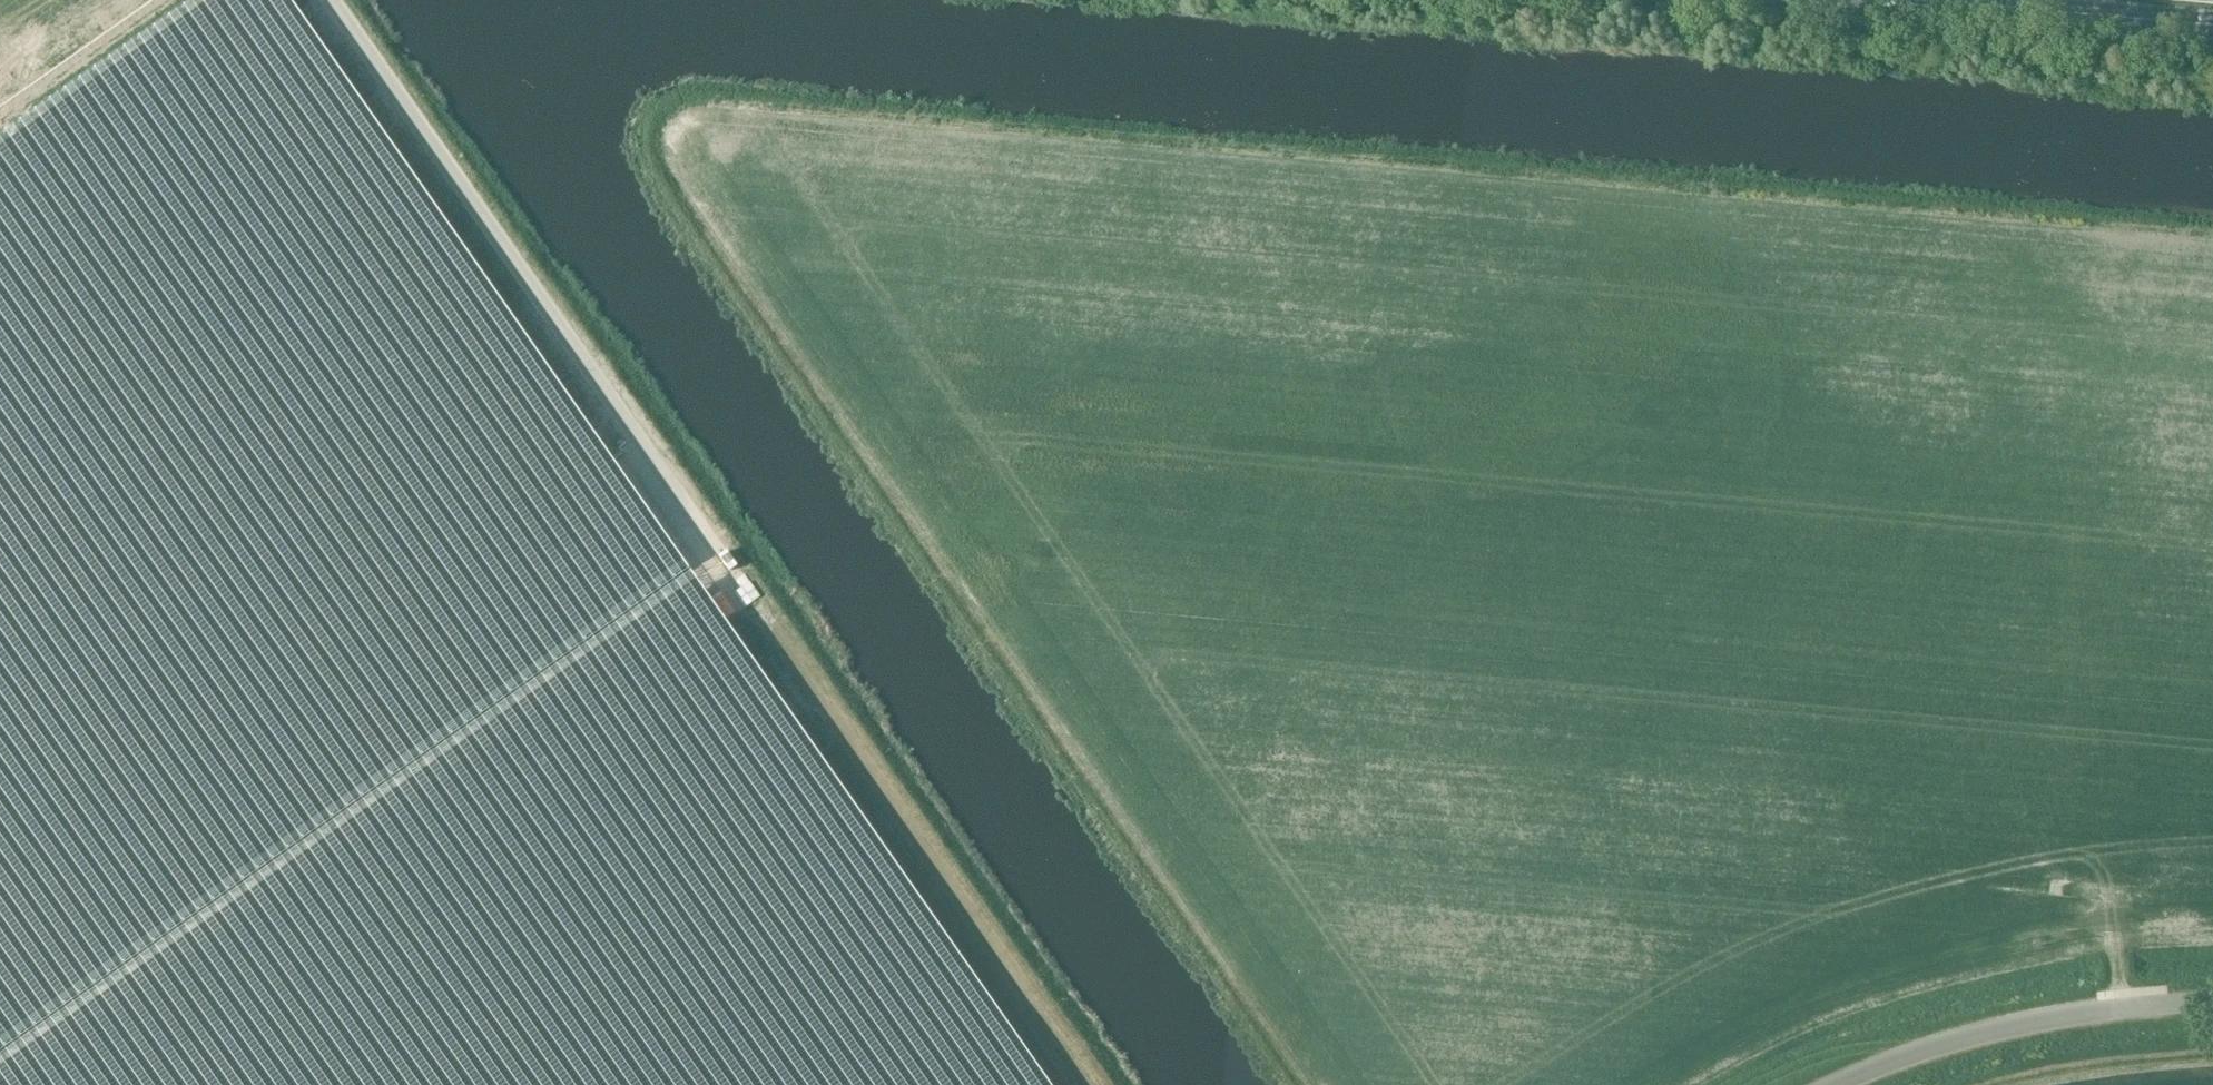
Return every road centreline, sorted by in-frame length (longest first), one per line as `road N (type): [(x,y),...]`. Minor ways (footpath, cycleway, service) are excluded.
road 1 (unclassified): [(1839,1084),(1920,1050),(2035,1021),(2212,1002)]
road 2 (primary): [(2212,22),(1974,0)]

